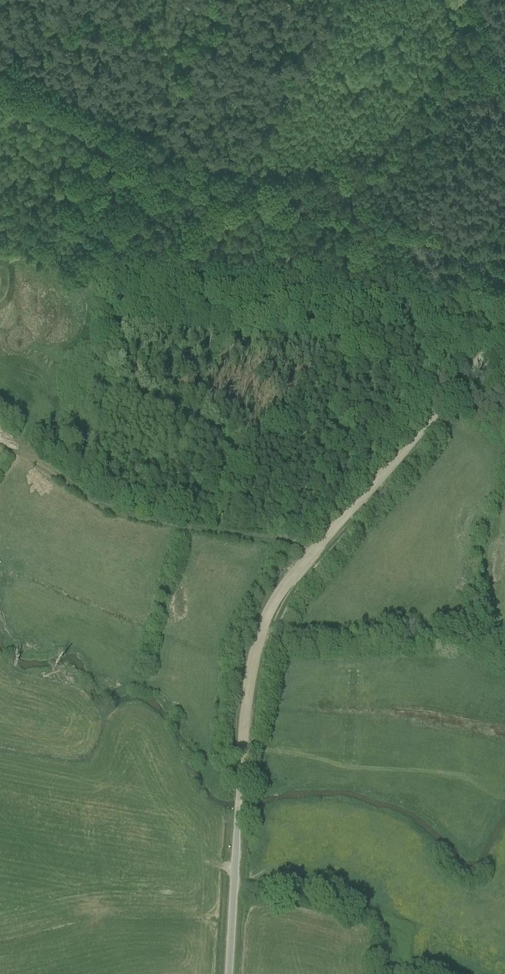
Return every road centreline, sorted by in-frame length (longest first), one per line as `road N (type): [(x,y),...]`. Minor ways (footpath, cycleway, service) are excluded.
road 1 (track): [(0,64),(126,103),(347,227),(504,301)]
road 2 (track): [(504,328),(269,604),(251,650),(241,760)]
road 3 (unclassified): [(228,973),(241,760)]

